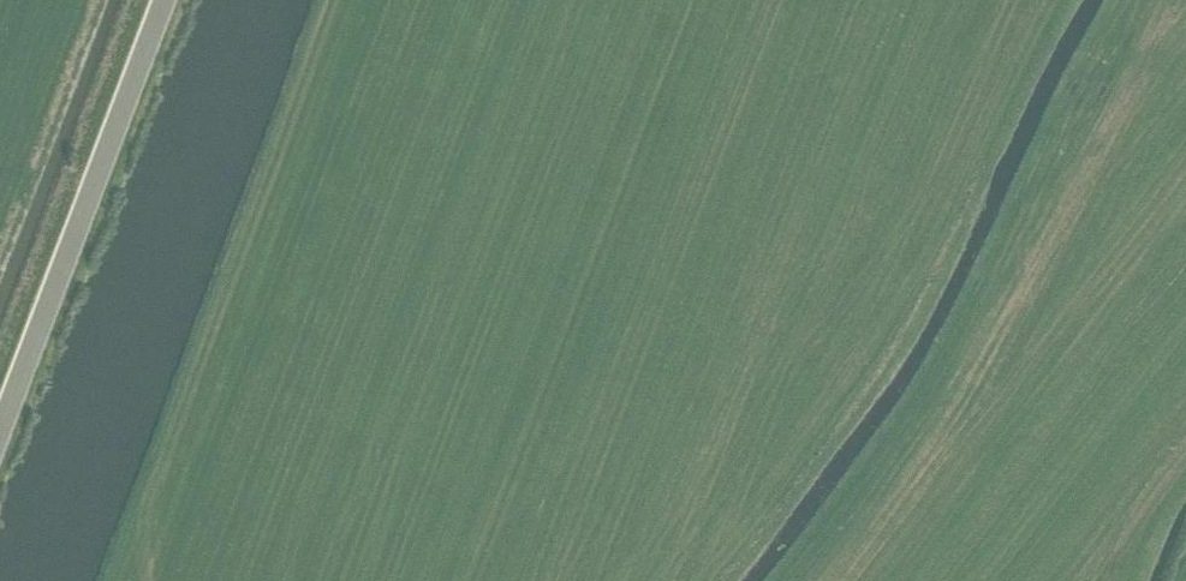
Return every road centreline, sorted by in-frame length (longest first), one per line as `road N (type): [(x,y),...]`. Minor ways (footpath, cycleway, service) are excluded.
road 1 (unclassified): [(0,421),(160,0)]

